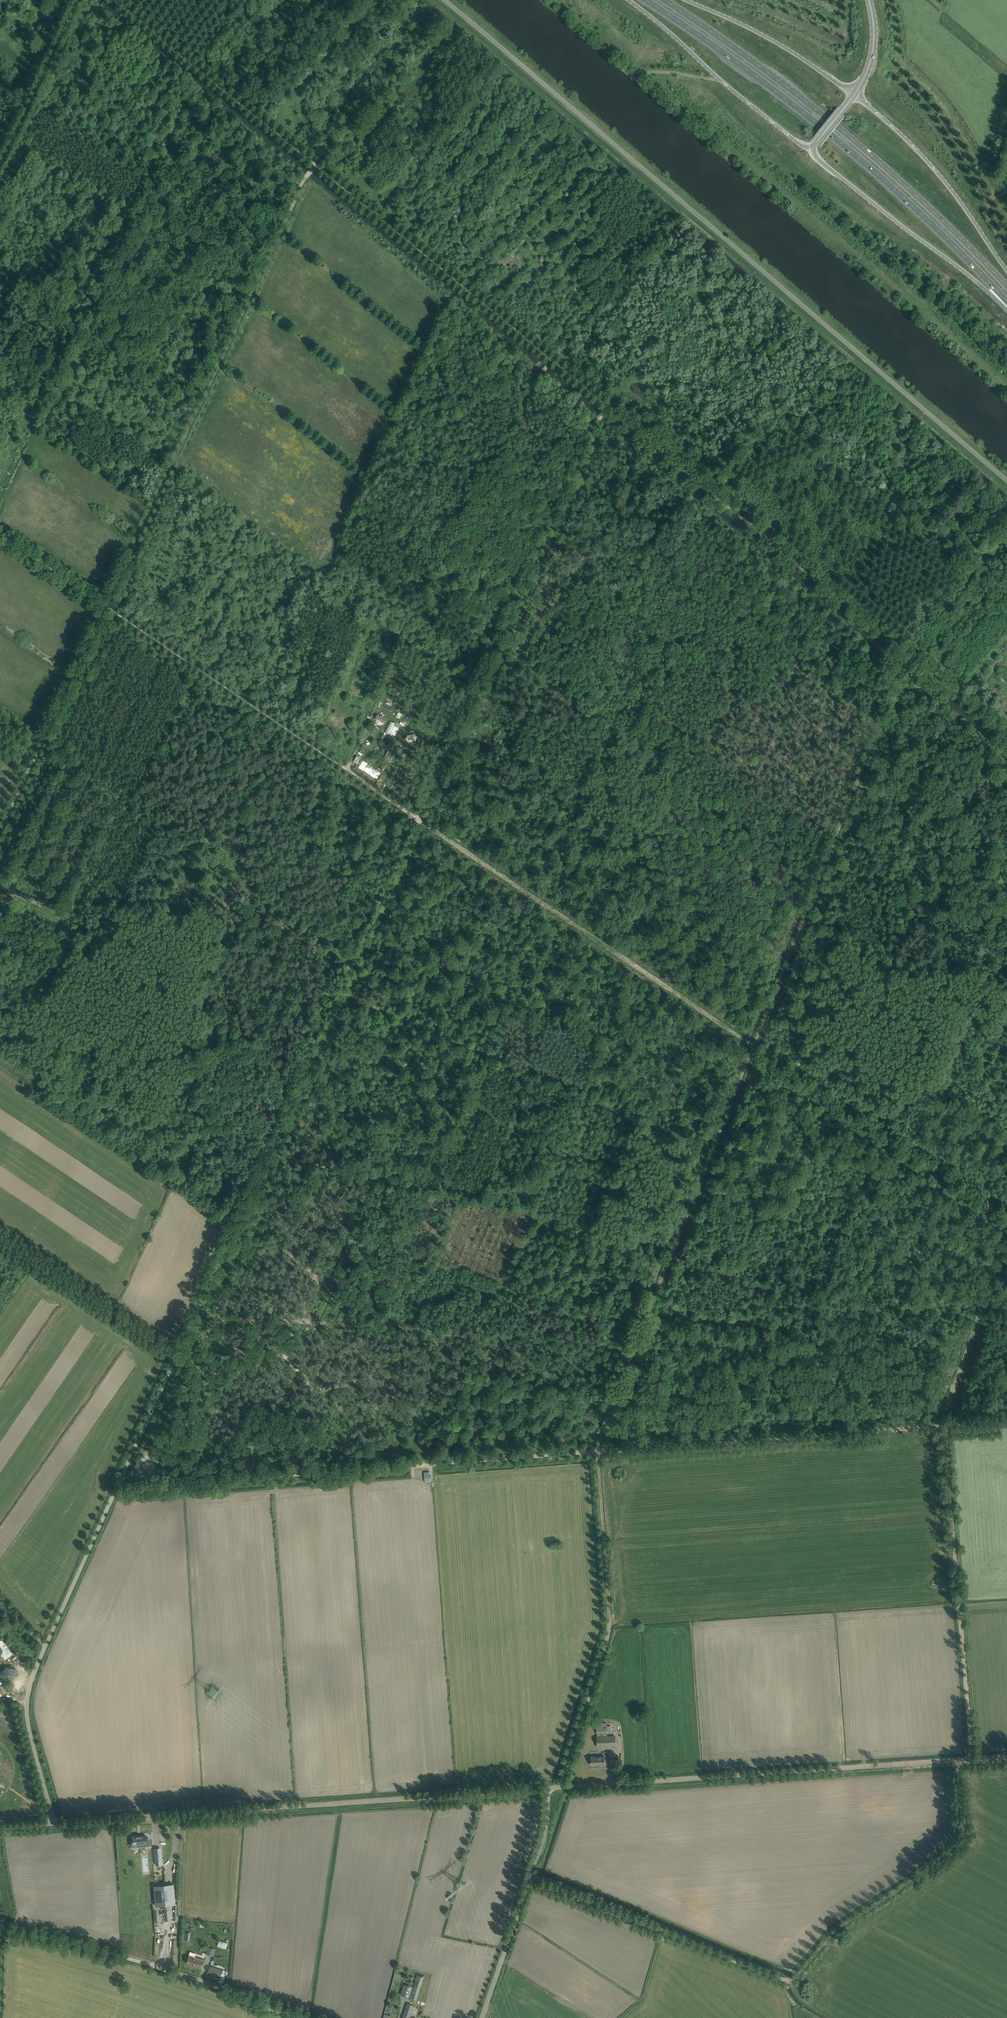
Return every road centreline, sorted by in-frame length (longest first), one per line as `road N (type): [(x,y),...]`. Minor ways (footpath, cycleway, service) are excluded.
road 1 (unclassified): [(53,1823),(30,1732),(31,1680),(418,819),(106,606)]
road 2 (track): [(1006,1421),(117,1489)]
road 3 (track): [(302,185),(0,828)]
road 4 (track): [(610,407),(117,0)]
road 5 (track): [(530,1876),(789,1979),(832,1934),(963,1841),(960,1759)]
road 6 (track): [(973,1758),(947,1425),(1006,1240)]
road 7 (unclassified): [(53,1823),(548,1788)]
road 8 (track): [(752,1046),(418,819),(455,736)]
road 9 (trunk): [(645,0),(835,137),(1006,301)]
road 10 (trunk): [(1006,285),(842,131),(665,0)]
road 11 (unclassified): [(548,1788),(960,1759)]
road 12 (track): [(610,407),(912,657)]
road 13 (track): [(455,736),(610,407)]
road 14 (track): [(596,1452),(609,1627),(560,1787)]
road 15 (track): [(319,933),(39,745)]
road 16 (track): [(710,1154),(816,881)]
road 17 (trunk): [(813,146),(1006,308)]
road 18 (track): [(433,1195),(674,1248)]
road 19 (unclassified): [(481,2017),(545,1836),(548,1788)]
road 20 (trunk): [(629,0),(813,146)]
road 21 (track): [(710,1154),(495,1061)]
road 22 (trunk): [(1006,270),(949,185),(854,95)]
road 23 (track): [(0,887),(192,1013)]
road 24 (track): [(175,1355),(0,1238)]
road 25 (trunk): [(854,95),(802,57),(687,0)]
road 26 (track): [(0,1923),(179,1973)]
road 27 (track): [(0,165),(77,0)]
road 28 (track): [(495,1061),(342,994)]
road 29 (track): [(646,1322),(701,1178)]
road 30 (unclassified): [(308,2017),(179,1973)]
road 31 (track): [(912,657),(1006,737)]
road 32 (track): [(596,1452),(639,1338)]

